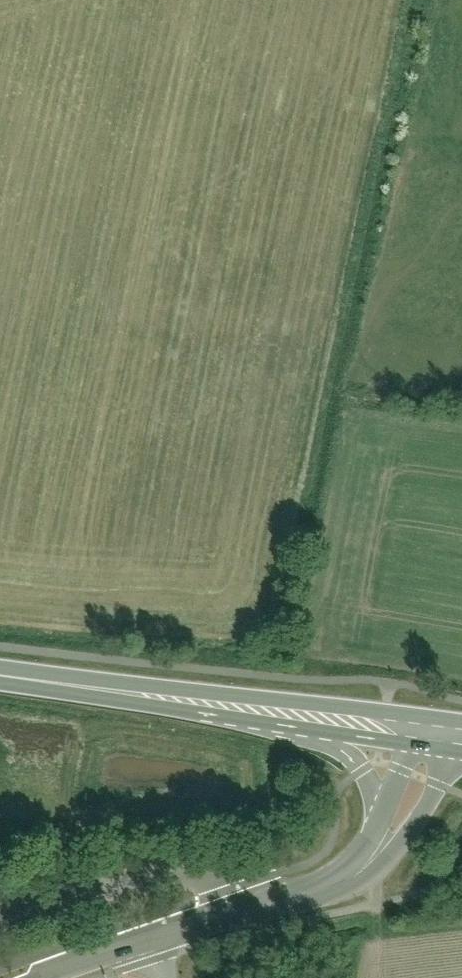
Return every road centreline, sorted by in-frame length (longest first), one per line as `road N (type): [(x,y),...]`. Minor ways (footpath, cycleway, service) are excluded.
road 1 (primary): [(0,675),(449,732)]
road 2 (tertiary): [(145,943),(310,896),(354,873),(388,836),(449,732)]

